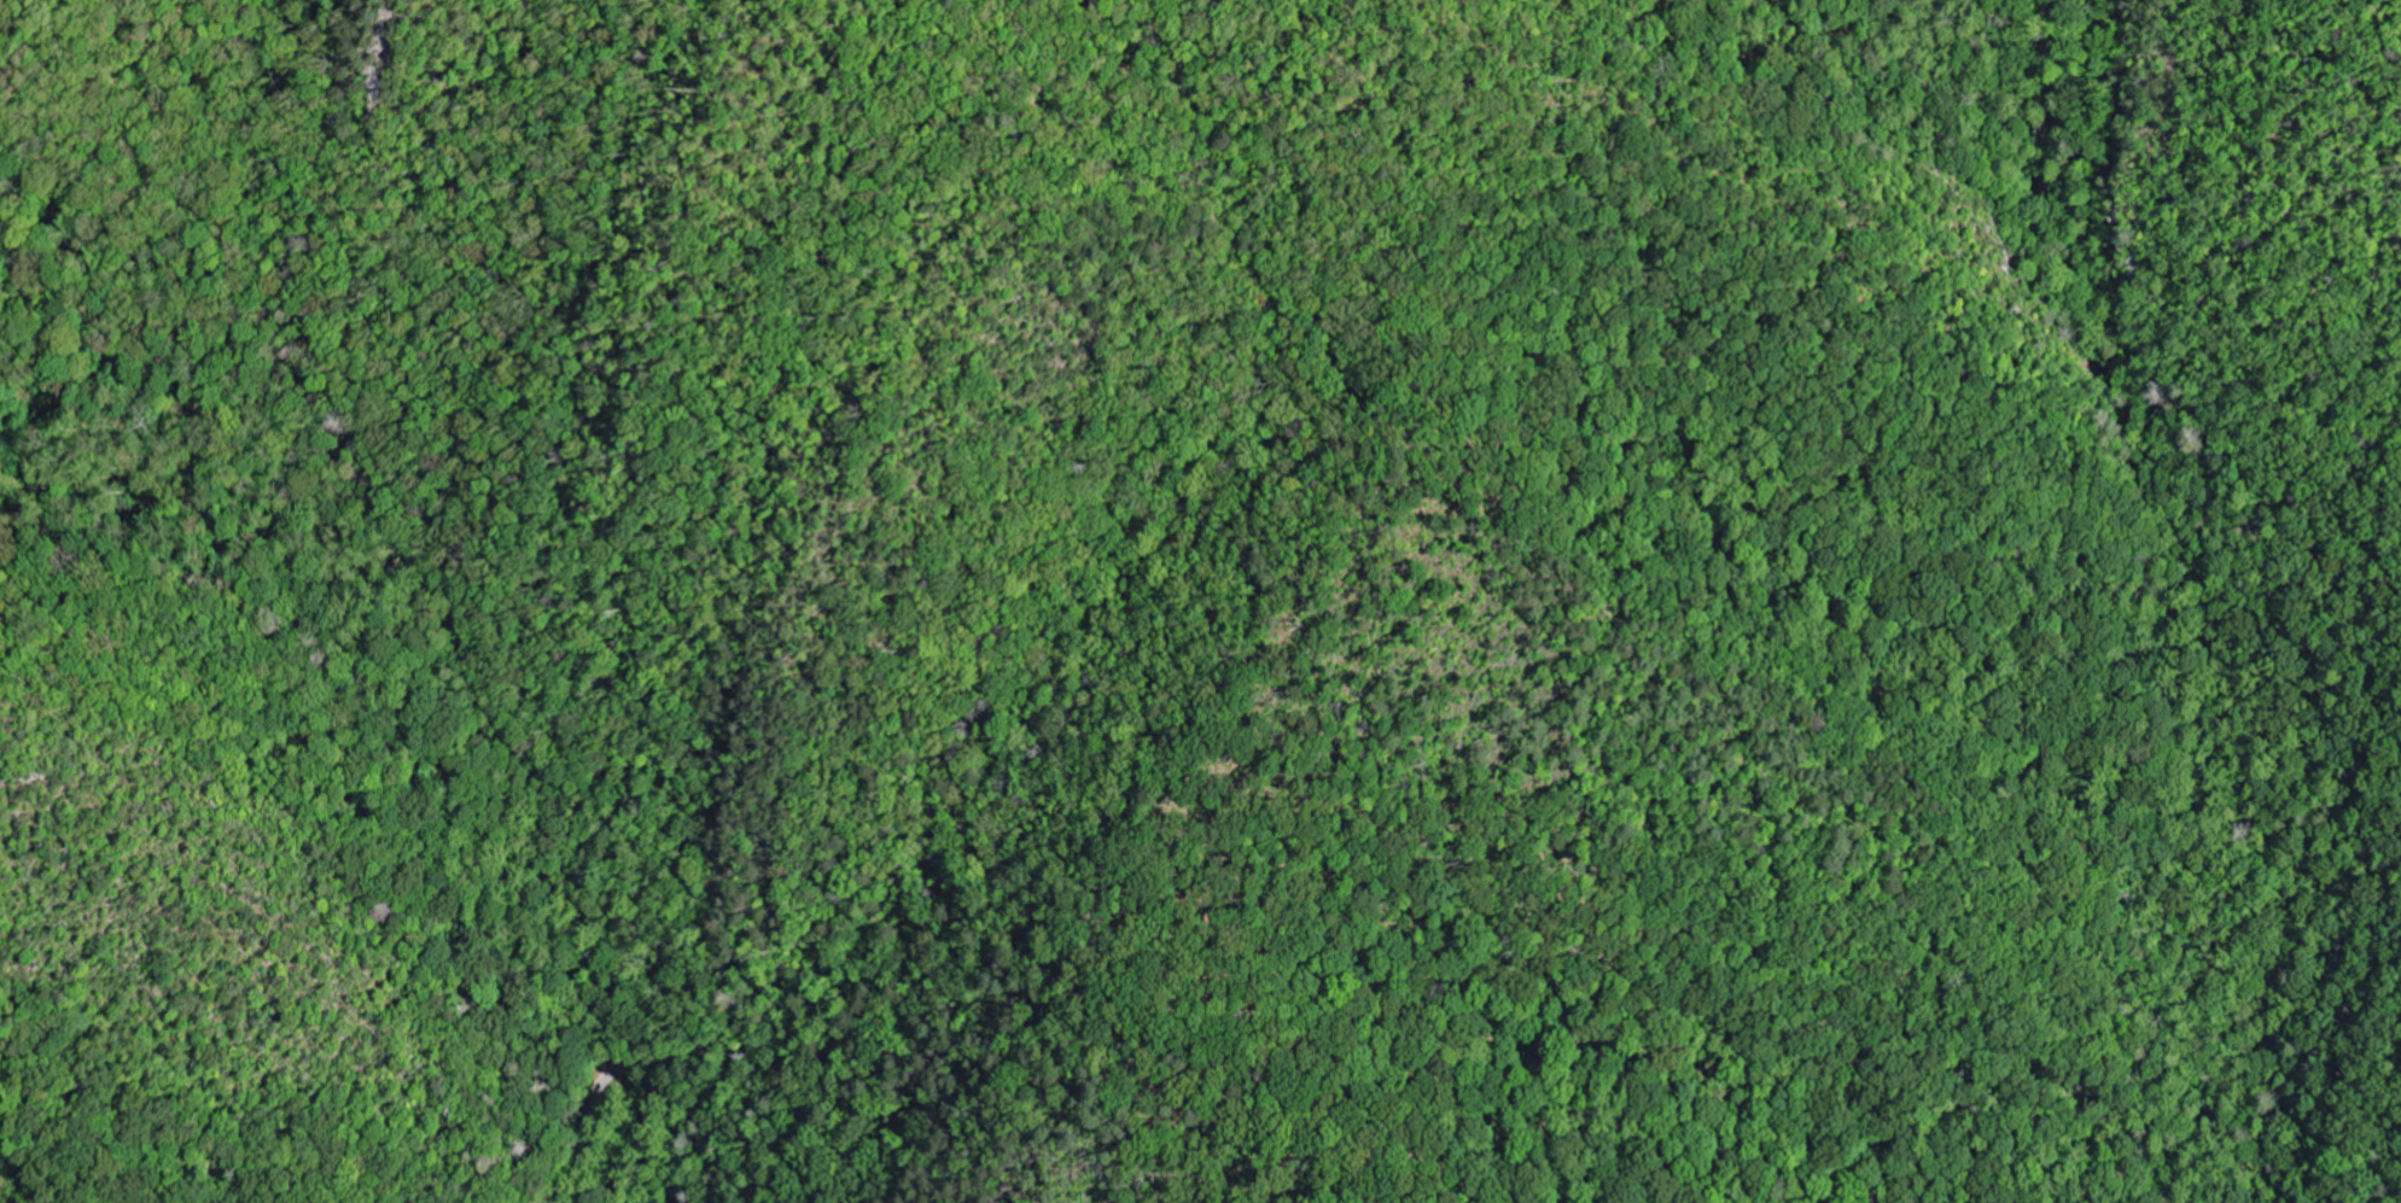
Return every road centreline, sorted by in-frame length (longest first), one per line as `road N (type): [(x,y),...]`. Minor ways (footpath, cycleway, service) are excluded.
road 1 (tertiary): [(615,1202),(655,1109),(654,1082),(629,1069),(601,1086),(588,1146),(558,1202)]

